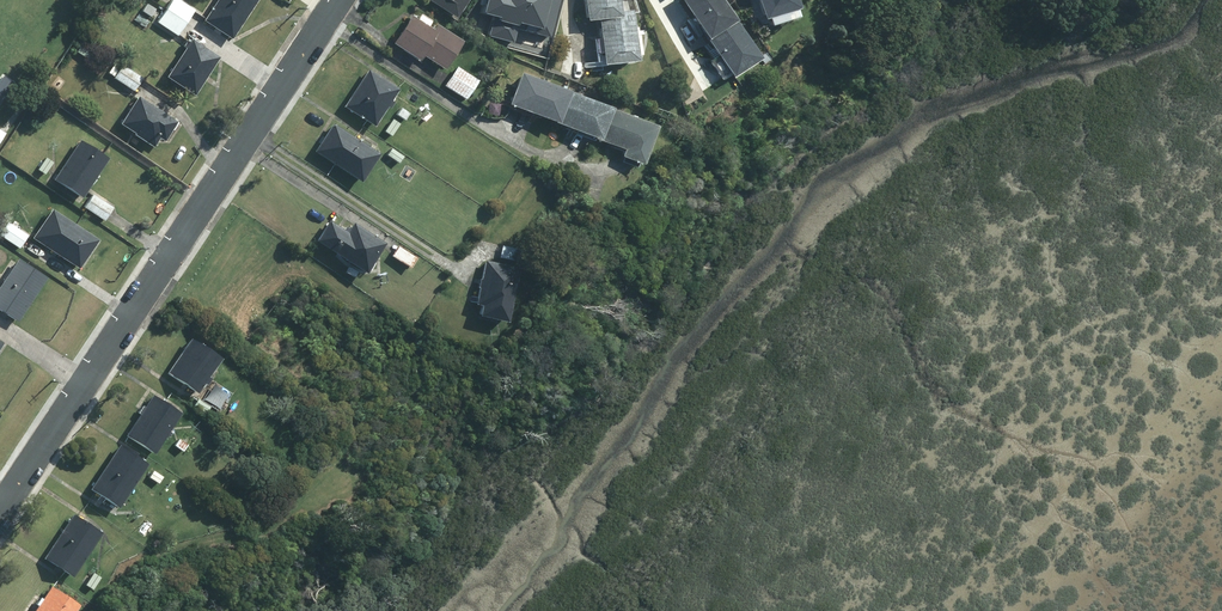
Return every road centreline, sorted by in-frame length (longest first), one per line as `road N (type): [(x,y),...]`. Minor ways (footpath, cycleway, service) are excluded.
road 1 (residential): [(340,0),(0,509)]

